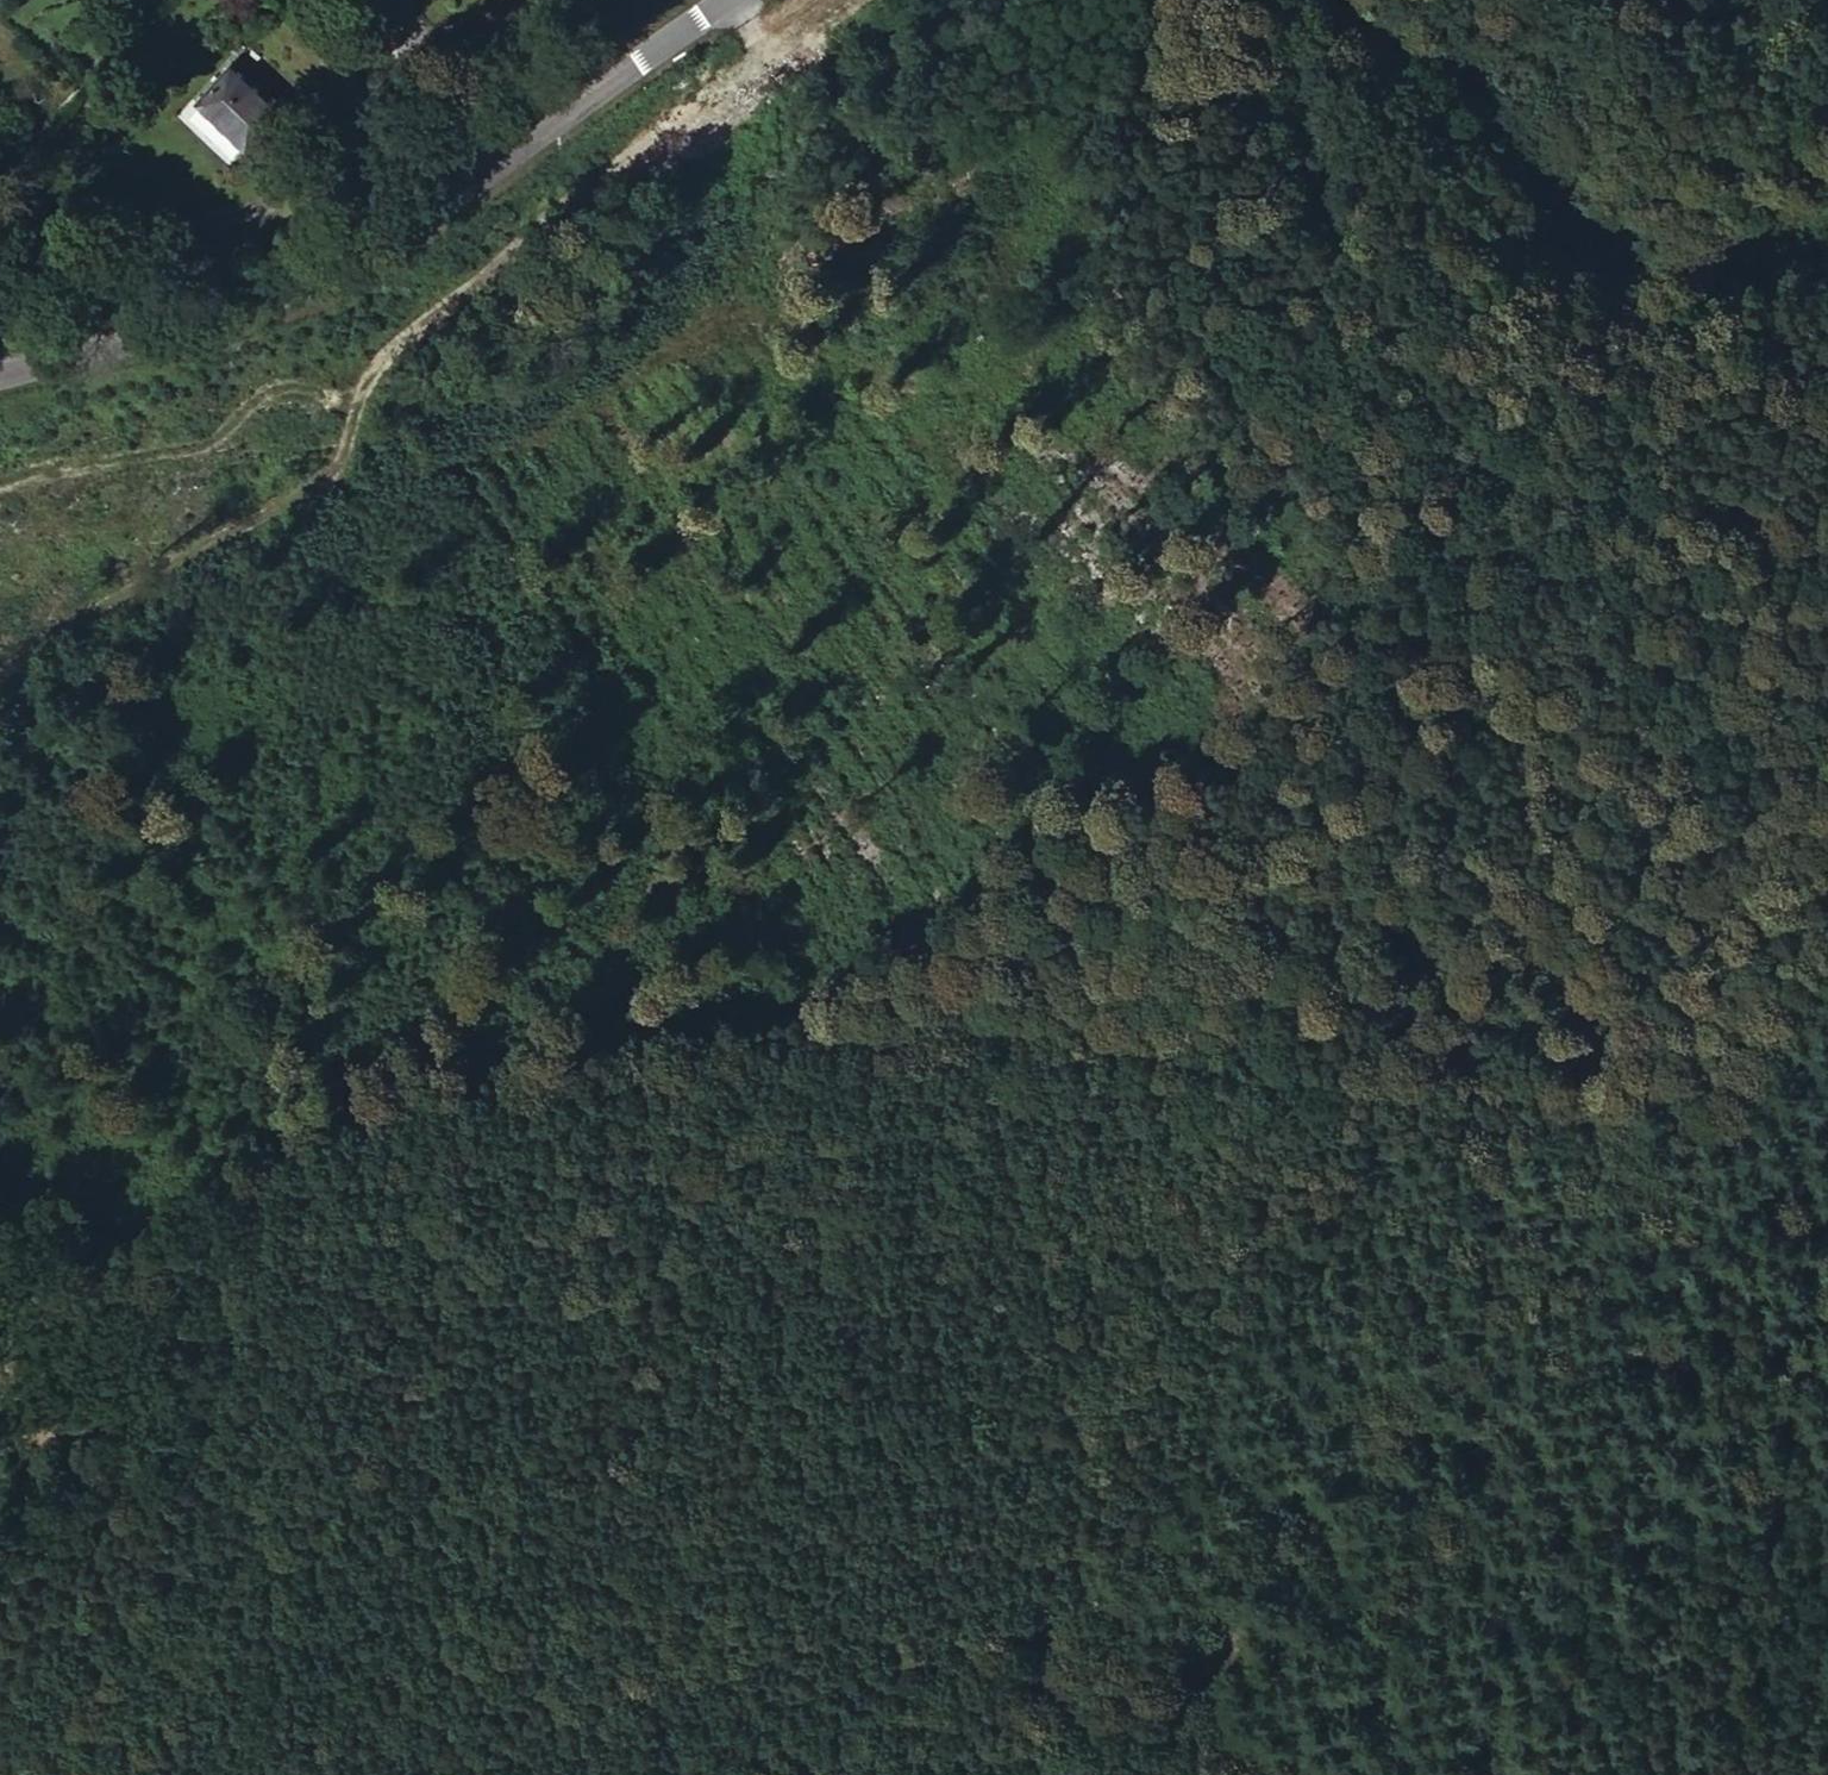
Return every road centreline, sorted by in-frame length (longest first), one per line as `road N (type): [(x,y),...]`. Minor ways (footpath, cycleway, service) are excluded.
road 1 (track): [(1477,1774),(1500,1672),(1575,1494),(1655,1358),(1827,975)]
road 2 (tertiary): [(0,364),(183,322),(316,304),(460,212),(728,0)]
road 3 (track): [(1827,519),(1551,469),(1470,405),(1234,113)]

